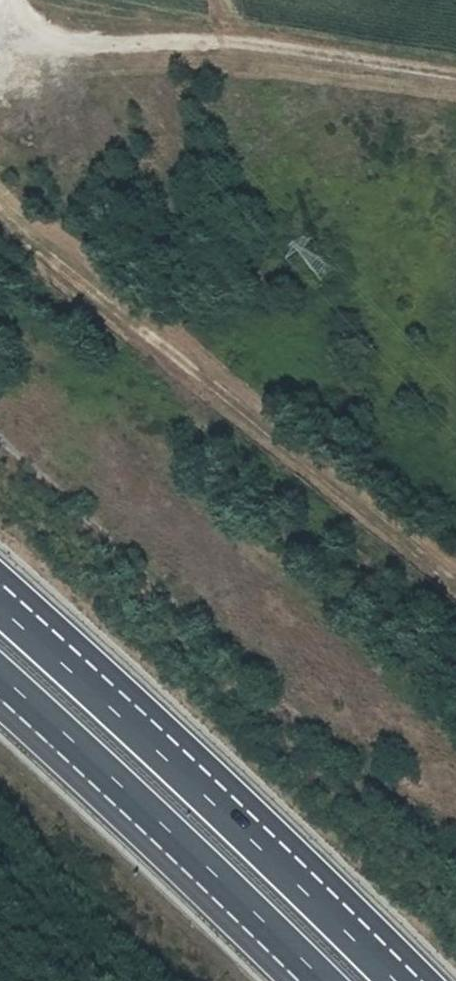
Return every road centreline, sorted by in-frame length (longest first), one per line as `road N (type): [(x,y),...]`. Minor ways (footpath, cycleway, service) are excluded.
road 1 (track): [(0,206),(78,290),(280,442),(455,589)]
road 2 (motorway): [(407,980),(0,597)]
road 3 (track): [(4,15),(455,75)]
road 4 (motorway): [(0,690),(310,980)]

